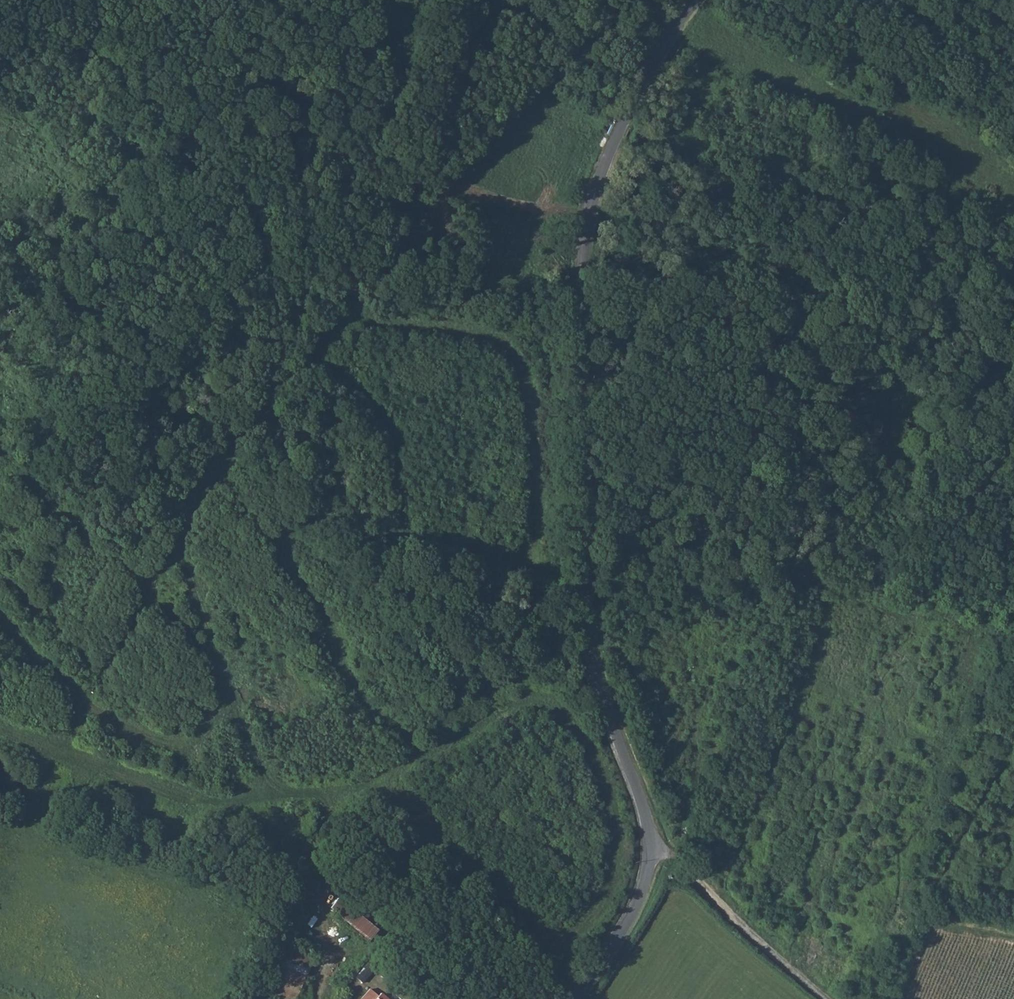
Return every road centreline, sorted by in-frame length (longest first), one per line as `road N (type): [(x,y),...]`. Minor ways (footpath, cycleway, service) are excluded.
road 1 (track): [(254,426),(331,331),(381,324),(484,338),(517,358),(534,390),(537,551),(521,561),(430,540),(321,530),(299,532),(287,545),(356,695),(415,752),(511,702),(542,704),(584,737),(608,803),(615,857),(604,901),(564,933),(540,936),(516,924),(378,777)]
road 2 (unclassified): [(578,998),(656,881),(660,856),(597,690),(582,272),(588,220),(624,123),(666,37),(695,0)]
road 3 (track): [(214,172),(242,238),(261,322),(254,426),(195,495),(178,532),(223,689),(214,718),(184,744),(138,733),(0,619)]
road 4 (track): [(0,732),(130,773),(247,797),(349,787),(415,752)]
road 5 (track): [(55,0),(132,71),(214,172)]
road 6 (track): [(660,856),(692,874),(823,998)]

